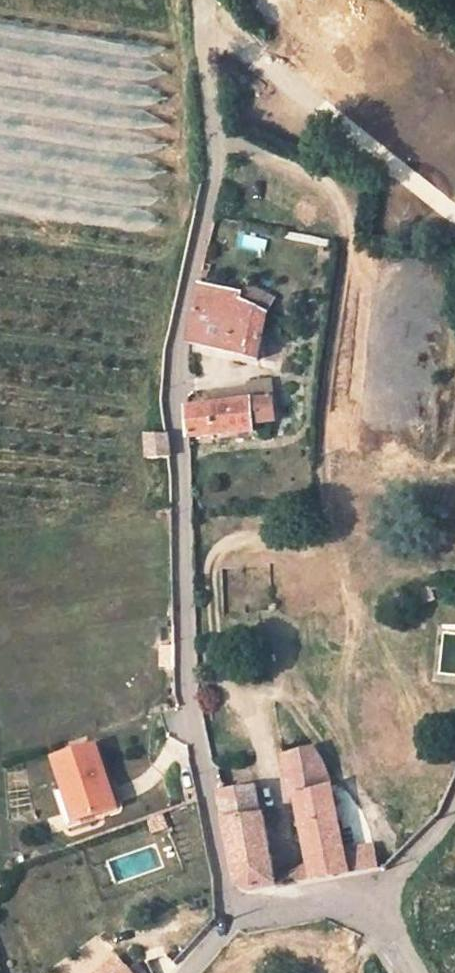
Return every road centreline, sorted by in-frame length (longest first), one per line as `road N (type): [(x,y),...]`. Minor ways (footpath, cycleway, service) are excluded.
road 1 (residential): [(205,0),(216,174),(174,402),(188,703),(230,919)]
road 2 (residential): [(230,919),(377,896)]

